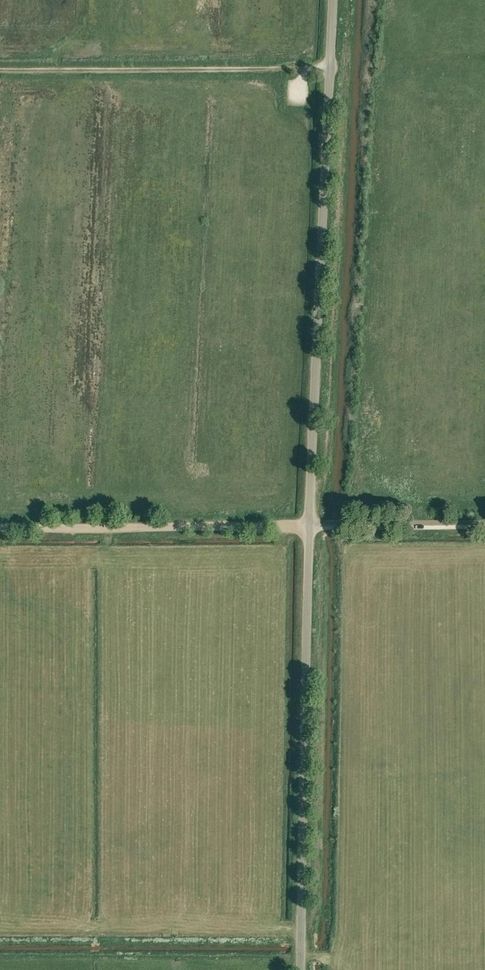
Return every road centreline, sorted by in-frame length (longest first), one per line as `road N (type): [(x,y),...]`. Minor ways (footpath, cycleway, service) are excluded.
road 1 (unclassified): [(301,969),(309,522),(333,0)]
road 2 (track): [(330,69),(0,70)]
road 3 (track): [(0,525),(309,522)]
road 4 (track): [(484,522),(309,522)]

